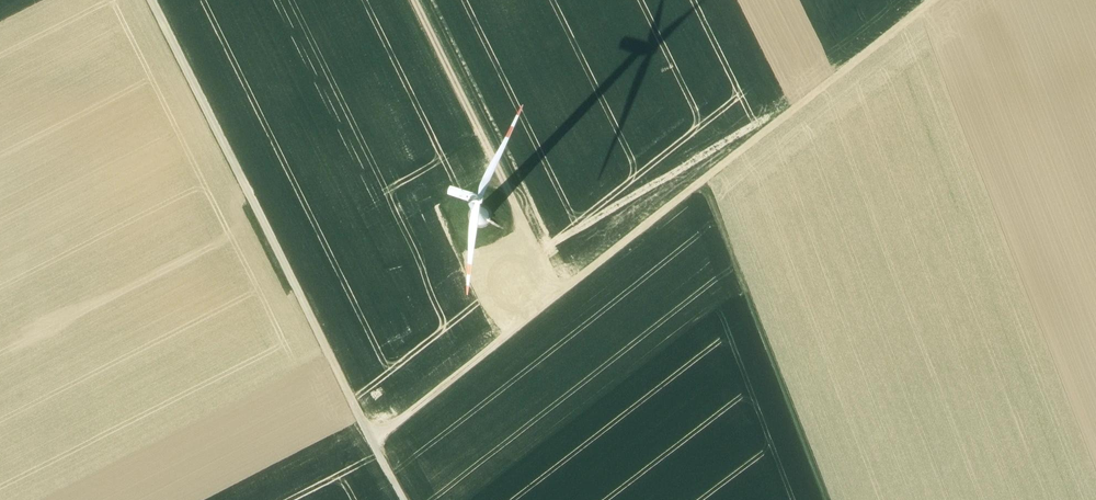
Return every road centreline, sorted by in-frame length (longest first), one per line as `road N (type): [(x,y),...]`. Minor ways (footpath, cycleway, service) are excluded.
road 1 (track): [(952,0),(382,447)]
road 2 (track): [(161,0),(382,447)]
road 3 (track): [(711,187),(834,499)]

